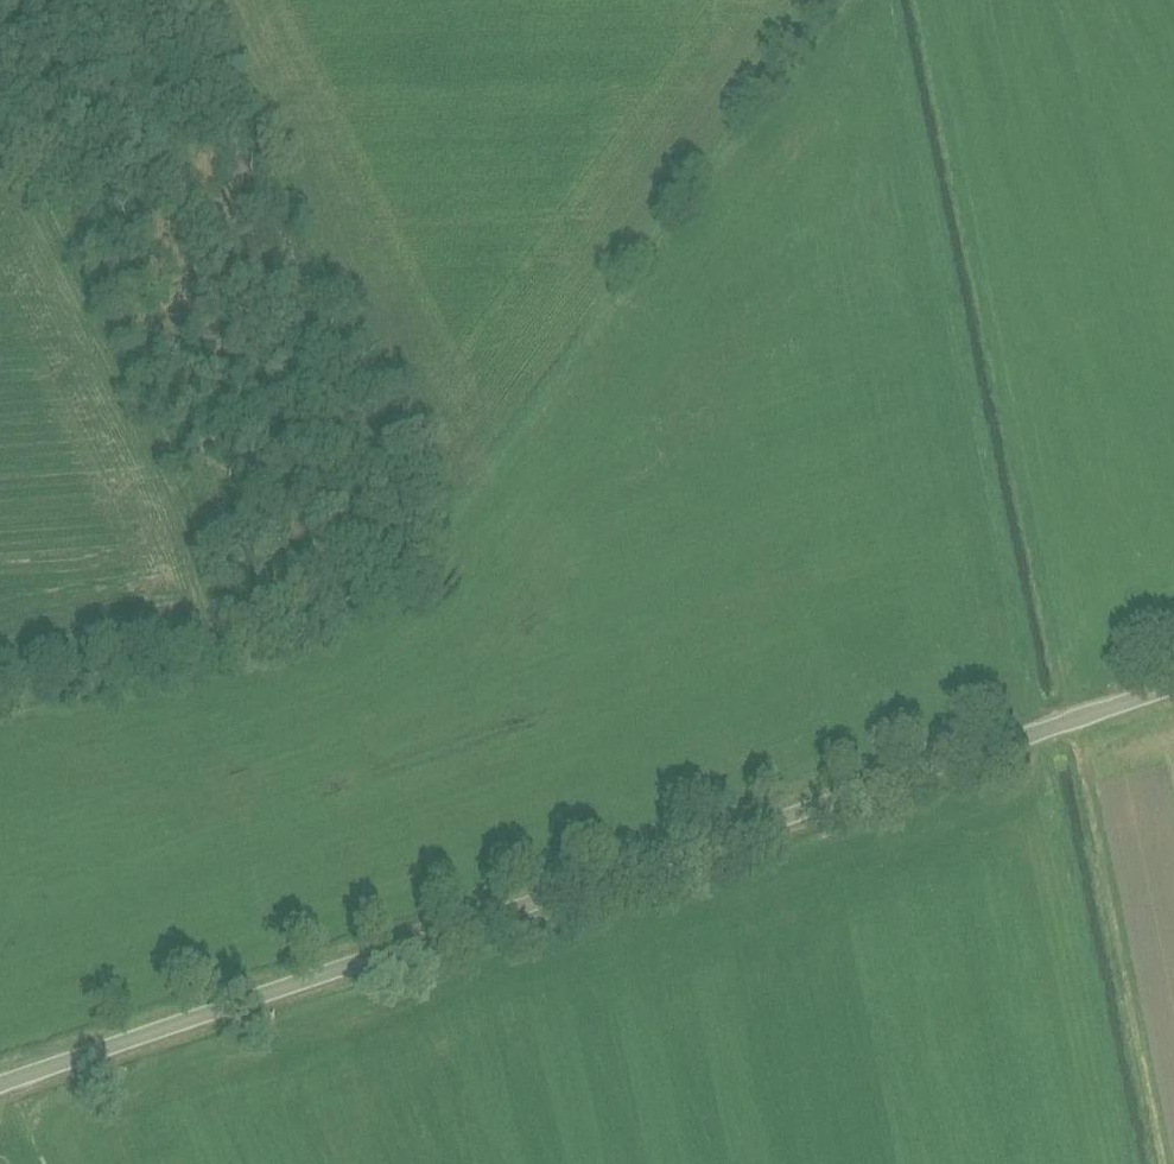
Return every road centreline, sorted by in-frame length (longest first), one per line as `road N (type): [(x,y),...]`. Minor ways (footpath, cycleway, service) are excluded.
road 1 (unclassified): [(0,1083),(1173,685)]

